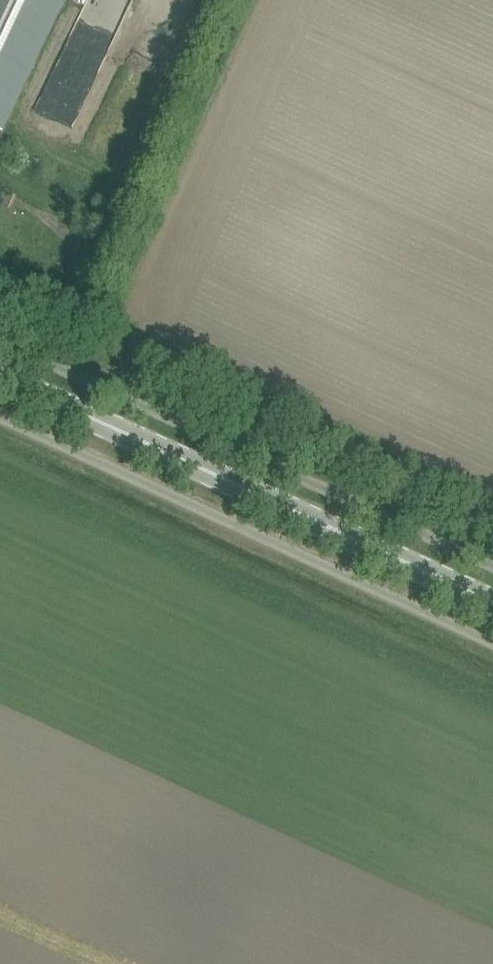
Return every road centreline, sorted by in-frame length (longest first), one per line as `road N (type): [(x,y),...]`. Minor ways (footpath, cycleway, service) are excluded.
road 1 (primary): [(492,602),(0,375)]
road 2 (unclassified): [(0,417),(492,643)]
road 3 (unclassified): [(492,565),(0,339)]

